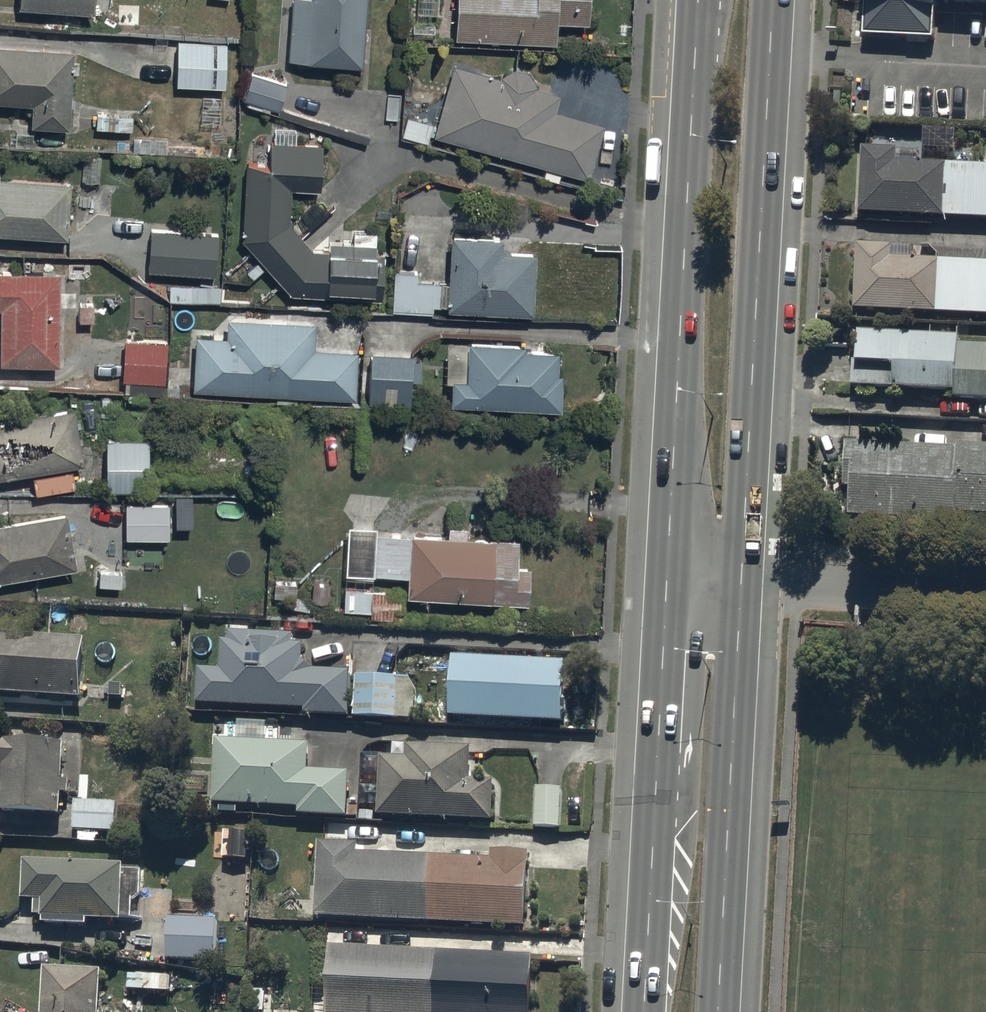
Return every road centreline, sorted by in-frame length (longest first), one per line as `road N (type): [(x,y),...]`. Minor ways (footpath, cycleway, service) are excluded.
road 1 (secondary): [(645,1011),(700,0)]
road 2 (secondary): [(773,0),(720,1011)]

